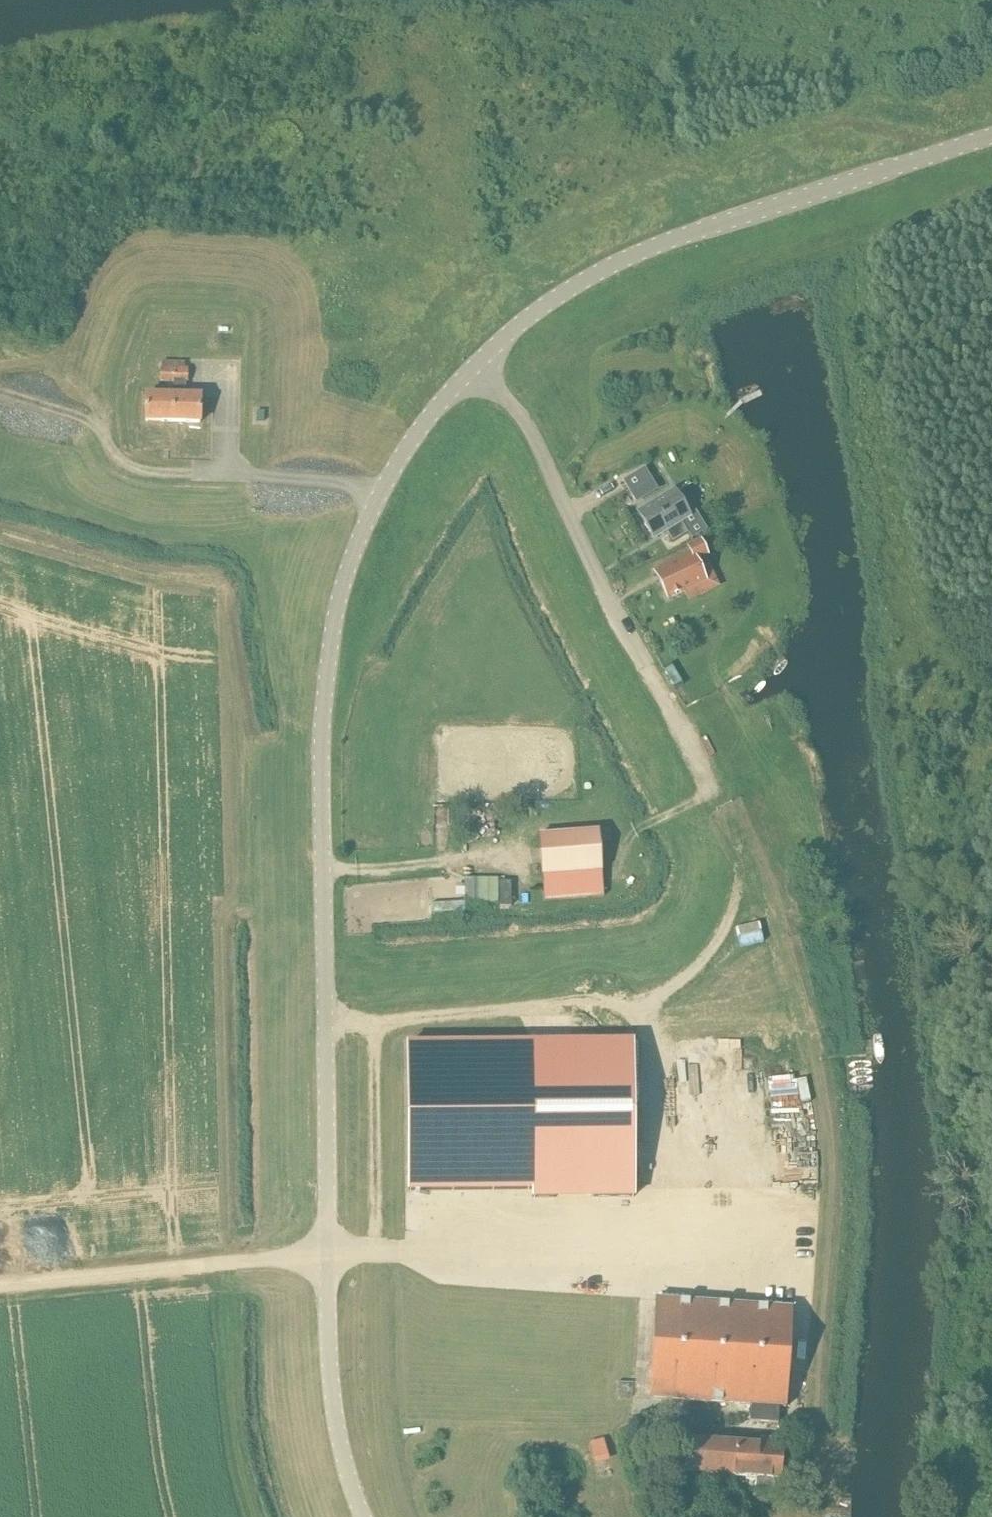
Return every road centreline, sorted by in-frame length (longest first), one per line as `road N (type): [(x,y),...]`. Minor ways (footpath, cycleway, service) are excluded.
road 1 (unclassified): [(365,1516),(332,1402),(323,1286),(326,672),(369,503),(410,435),(479,355)]
road 2 (track): [(376,1022),(663,989),(713,959),(744,919),(749,869),(723,802),(644,664)]
road 3 (unclassified): [(479,355),(579,280),(710,226),(991,135)]
road 4 (track): [(324,1023),(376,1022),(382,1384),(394,1479),(409,1516)]
road 5 (residential): [(479,355),(531,430),(598,582),(644,664)]
road 6 (track): [(0,1281),(322,1253)]
road 7 (track): [(57,361),(103,410),(98,423),(0,389)]

